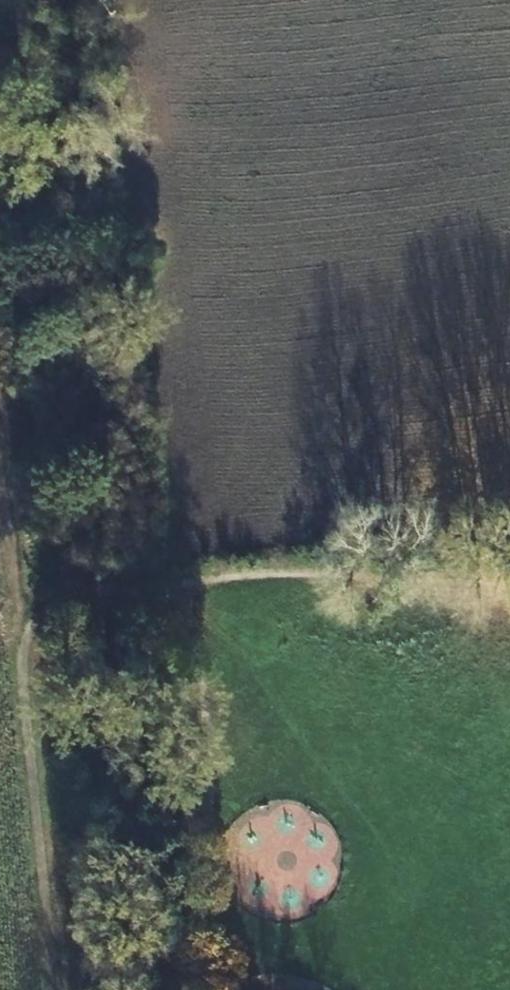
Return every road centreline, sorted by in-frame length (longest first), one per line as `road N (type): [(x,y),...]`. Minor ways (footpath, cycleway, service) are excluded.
road 1 (track): [(122,599),(84,437),(77,258),(31,150),(0,123)]

